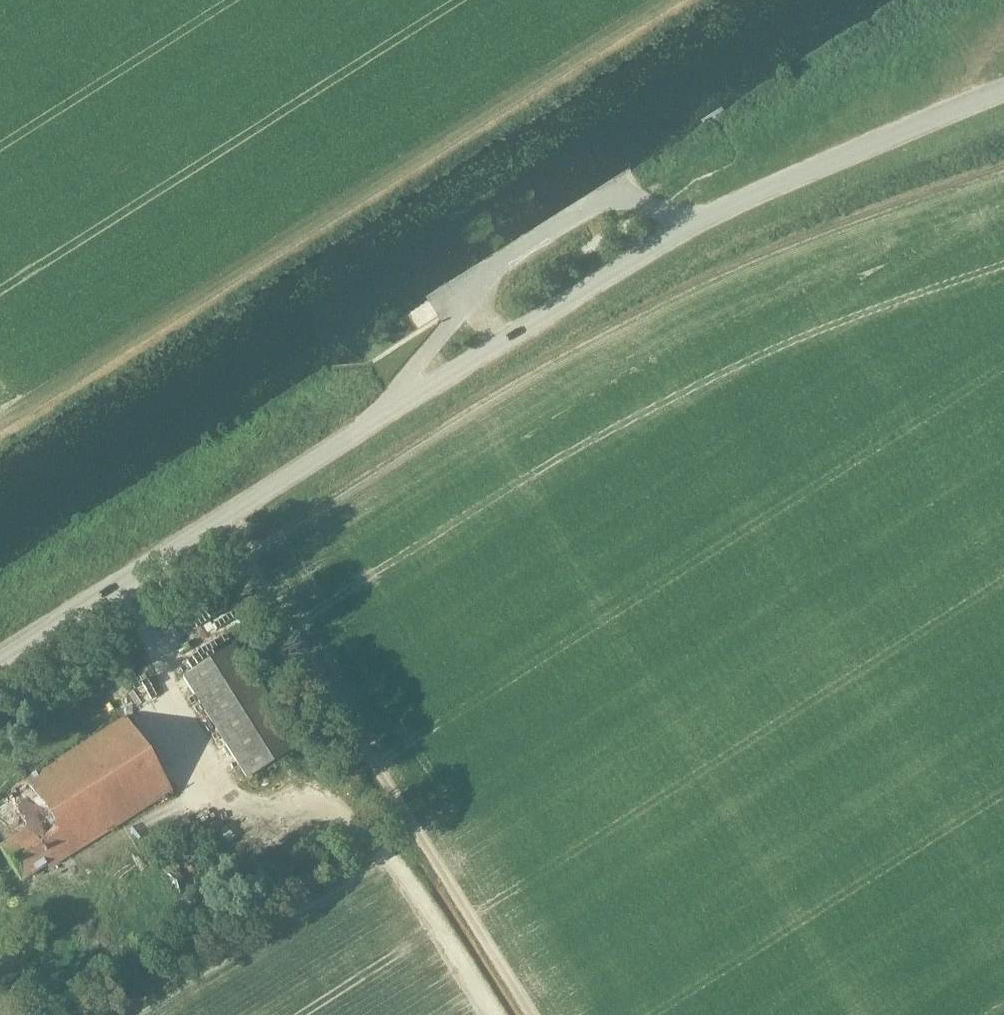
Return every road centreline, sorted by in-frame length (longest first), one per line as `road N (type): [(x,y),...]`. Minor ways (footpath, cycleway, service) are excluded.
road 1 (unclassified): [(0,658),(698,221),(1003,91)]

